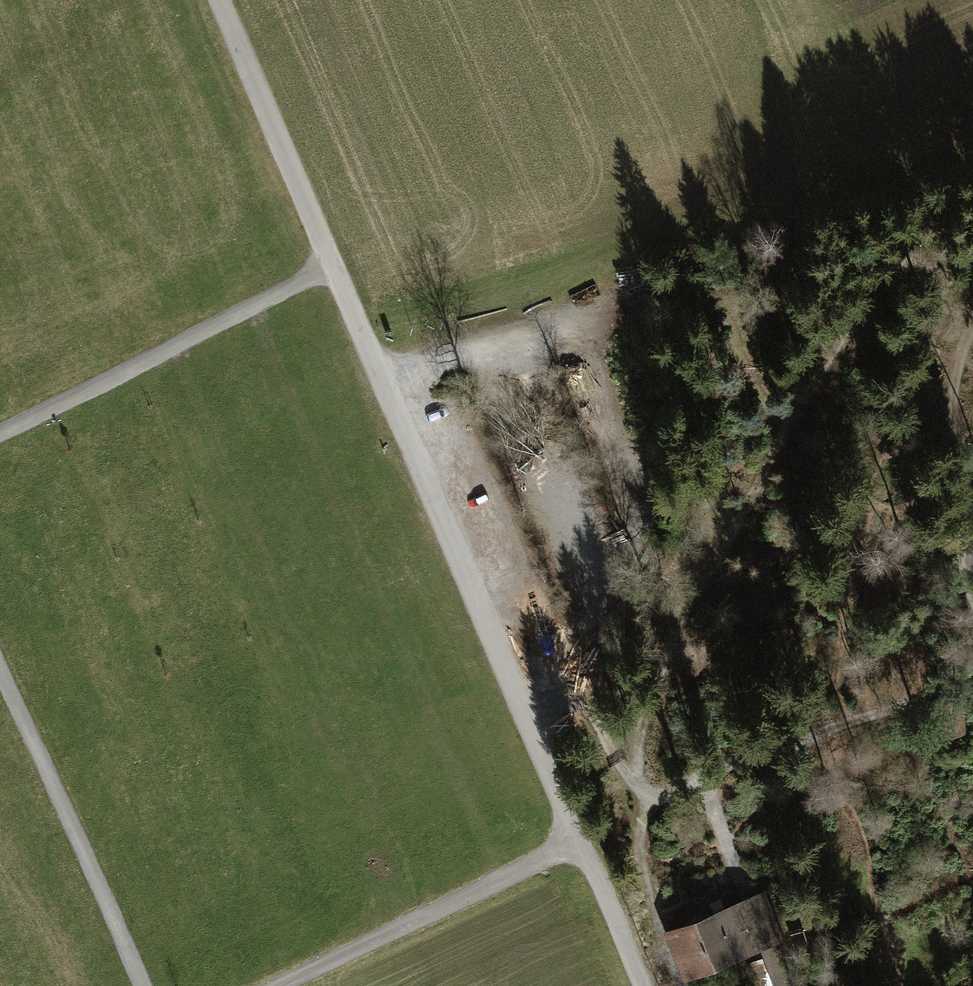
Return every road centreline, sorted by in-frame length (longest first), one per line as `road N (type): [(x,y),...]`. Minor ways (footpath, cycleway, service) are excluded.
road 1 (unclassified): [(219,0),(588,838),(643,985)]
road 2 (track): [(972,283),(893,251),(787,424),(680,627),(634,772),(646,801),(636,855),(663,949),(687,985)]
road 3 (track): [(335,269),(0,438)]
road 4 (track): [(646,801),(972,680)]
road 5 (track): [(0,670),(143,985)]
road 6 (track): [(588,838),(284,985)]
road 7 (track): [(787,424),(758,394),(727,324),(703,301),(661,291),(600,304)]
road 8 (track): [(781,985),(712,779)]
road 9 (track): [(964,526),(956,361),(972,318)]
road 10 (track): [(634,772),(557,665)]

